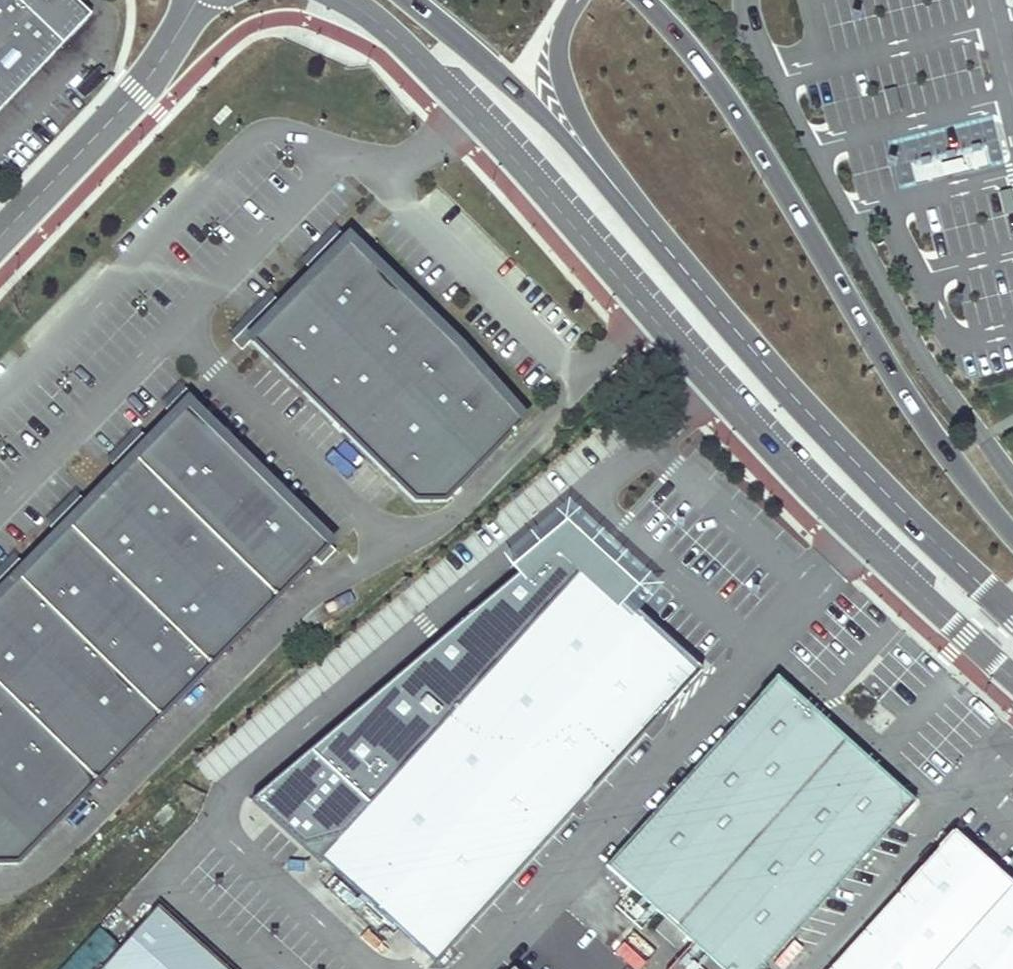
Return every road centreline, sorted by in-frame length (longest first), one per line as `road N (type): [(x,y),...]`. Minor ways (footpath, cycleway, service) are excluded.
road 1 (residential): [(348,0),(390,24),(804,479),(1012,674)]
road 2 (tertiary): [(410,0),(584,144),(801,398),(1012,611)]
road 3 (tertiary): [(1012,533),(909,397),(775,165),(693,44),(648,0)]
road 4 (residential): [(0,235),(141,89),(198,0)]

